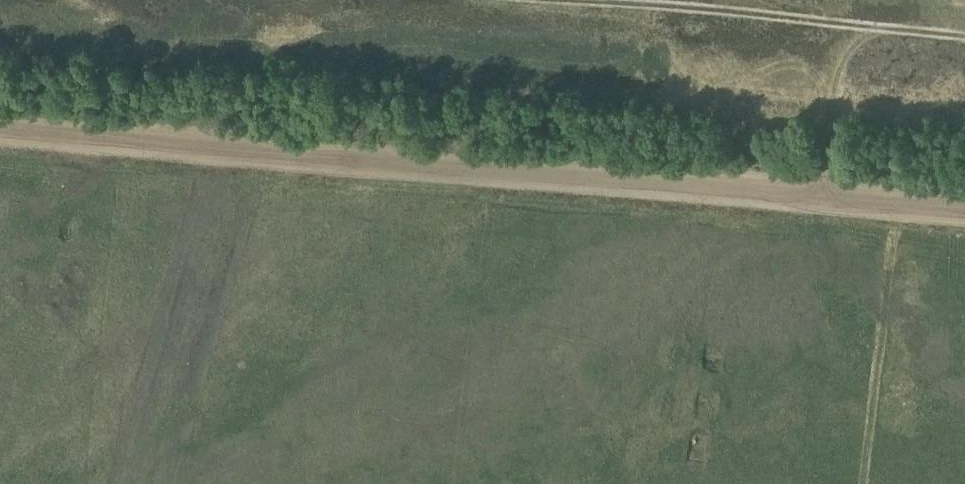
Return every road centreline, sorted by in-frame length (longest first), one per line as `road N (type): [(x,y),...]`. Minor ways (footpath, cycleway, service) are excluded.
road 1 (track): [(0,125),(964,206)]
road 2 (track): [(964,33),(588,0)]

